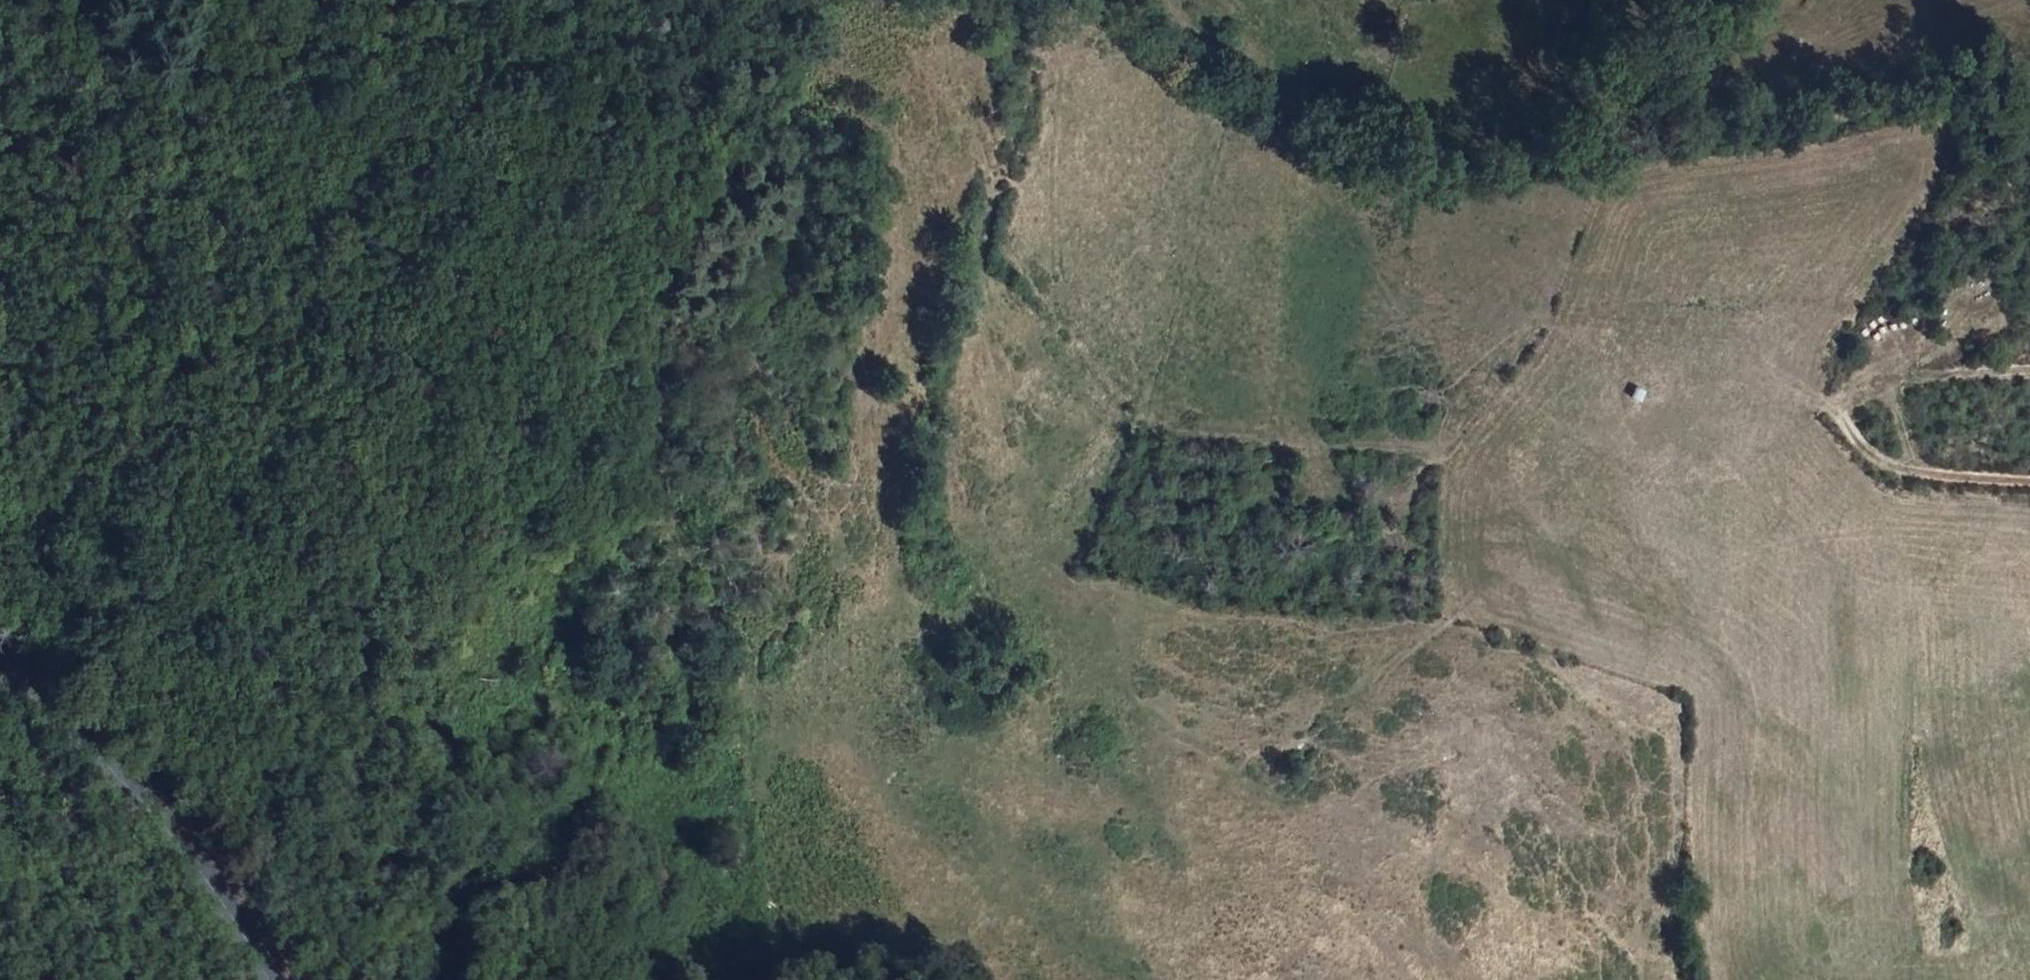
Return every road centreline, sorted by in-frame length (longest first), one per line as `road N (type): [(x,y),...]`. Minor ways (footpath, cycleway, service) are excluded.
road 1 (tertiary): [(274,979),(205,865),(78,732),(0,665)]
road 2 (track): [(1855,390),(1869,462),(2029,481)]

